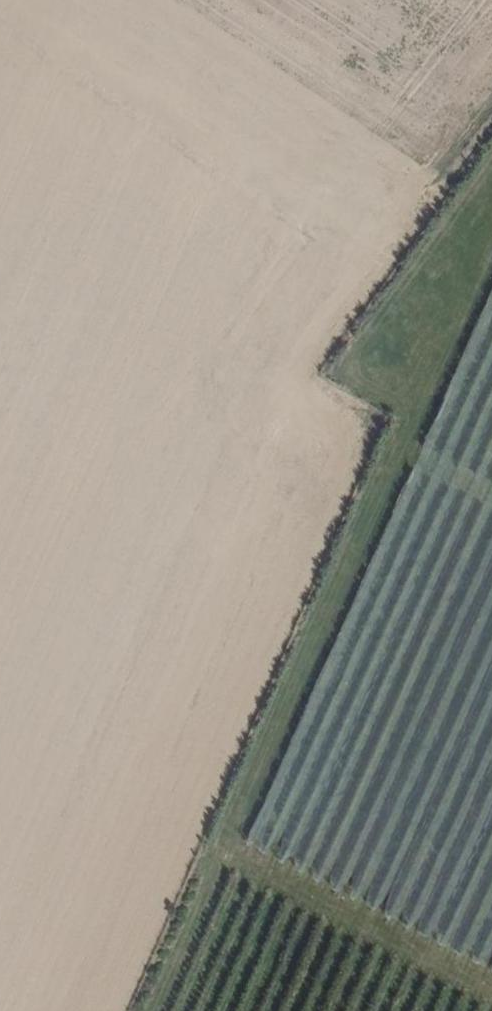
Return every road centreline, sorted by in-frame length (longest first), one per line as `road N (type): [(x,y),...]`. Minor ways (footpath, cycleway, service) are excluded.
road 1 (track): [(491,247),(147,1010)]
road 2 (track): [(491,992),(217,849)]
road 3 (track): [(491,121),(419,219)]

